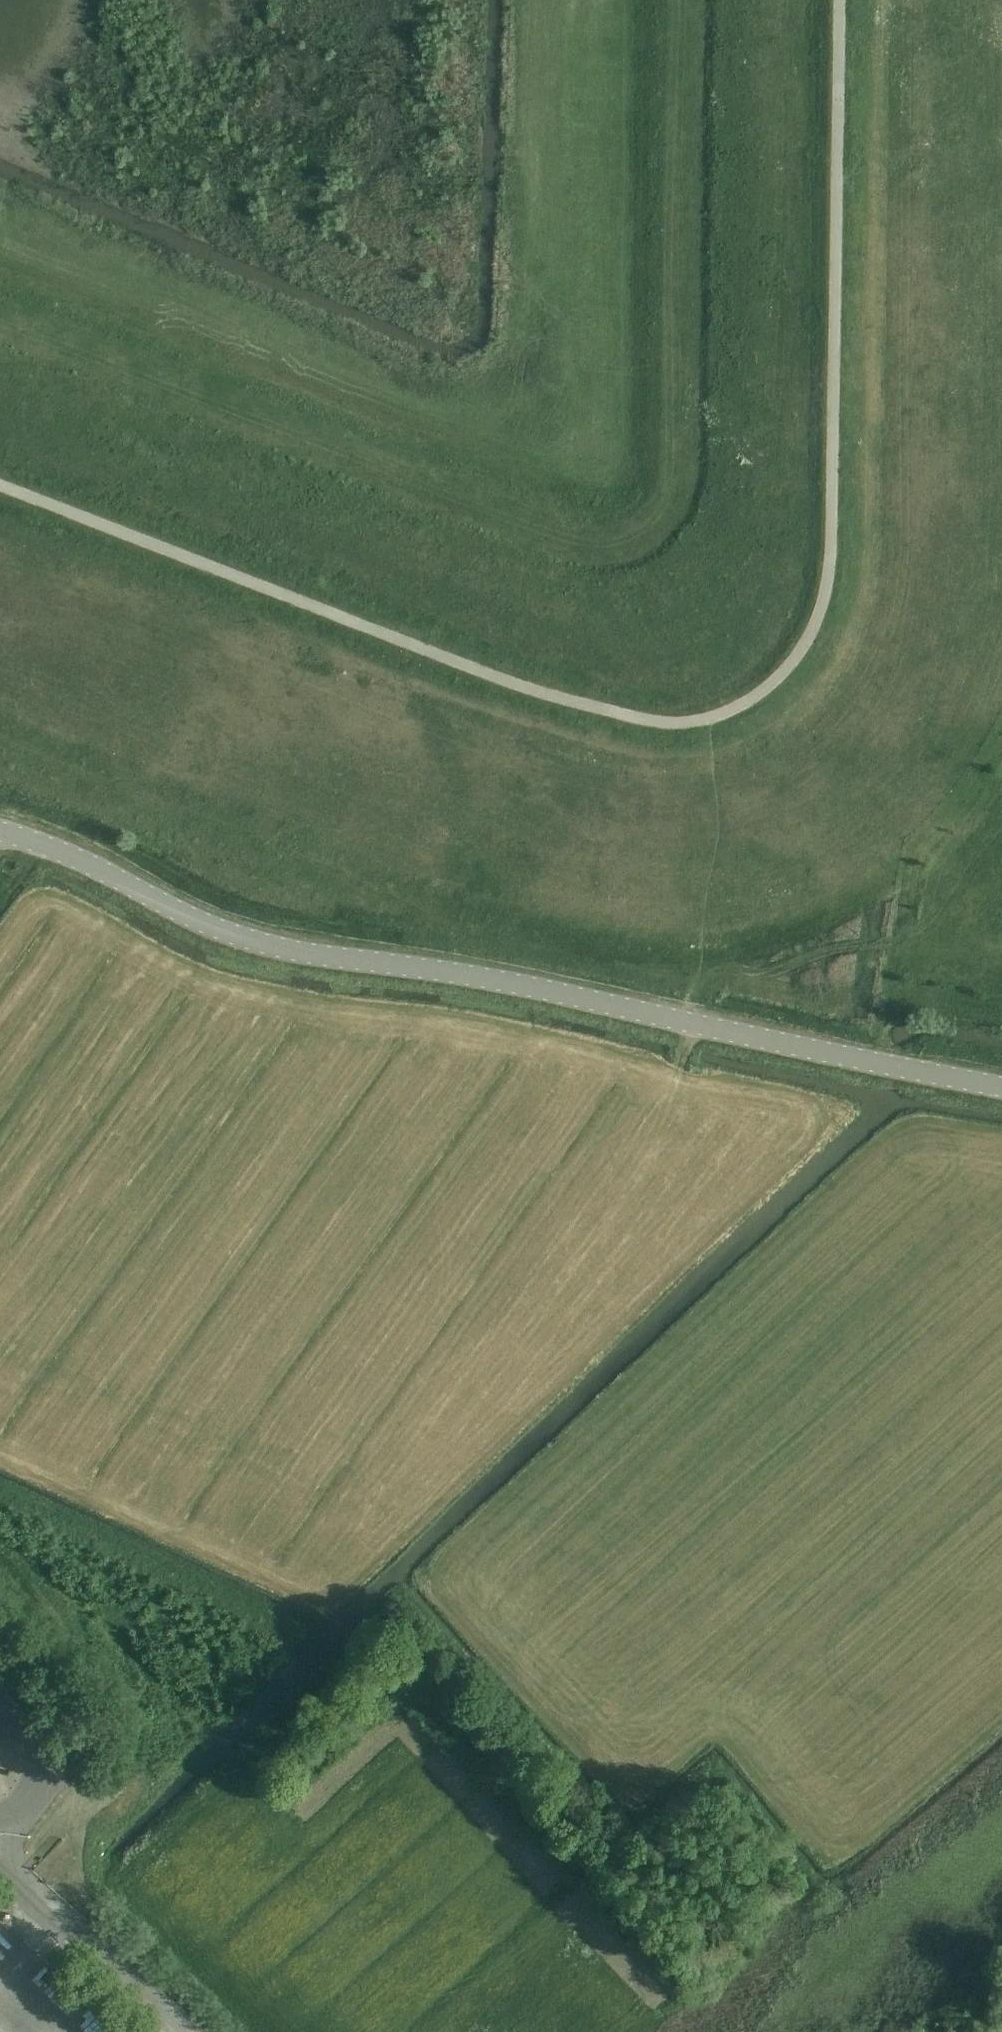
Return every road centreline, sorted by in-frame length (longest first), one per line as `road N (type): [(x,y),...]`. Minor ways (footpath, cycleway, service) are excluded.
road 1 (unclassified): [(1001,1087),(515,983),(256,942),(0,830)]
road 2 (unclassified): [(190,2031),(22,1878)]

